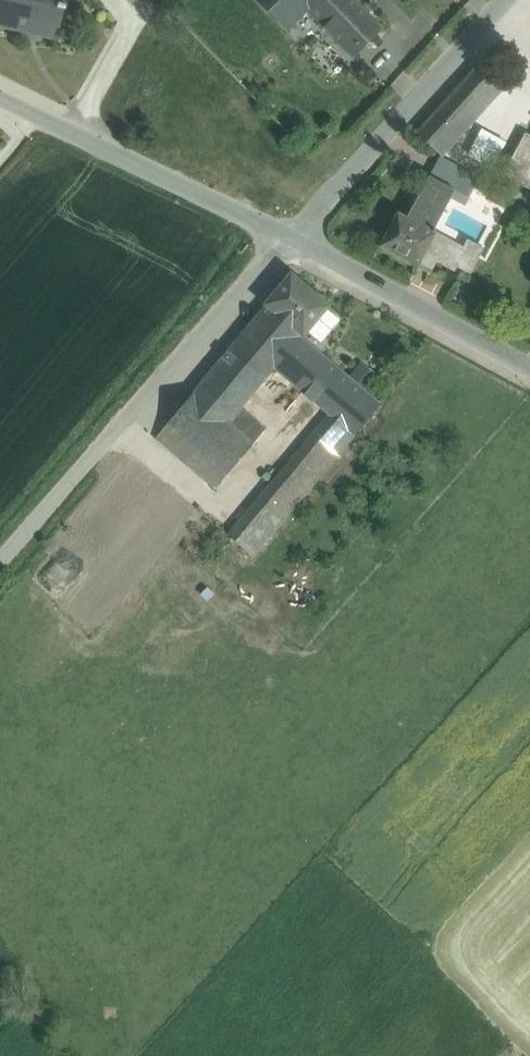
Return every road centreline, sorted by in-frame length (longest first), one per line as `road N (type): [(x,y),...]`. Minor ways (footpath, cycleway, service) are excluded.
road 1 (unclassified): [(0,562),(290,237)]
road 2 (track): [(290,237),(512,0)]
road 3 (residential): [(290,237),(0,97)]
road 4 (residential): [(529,368),(290,237)]

